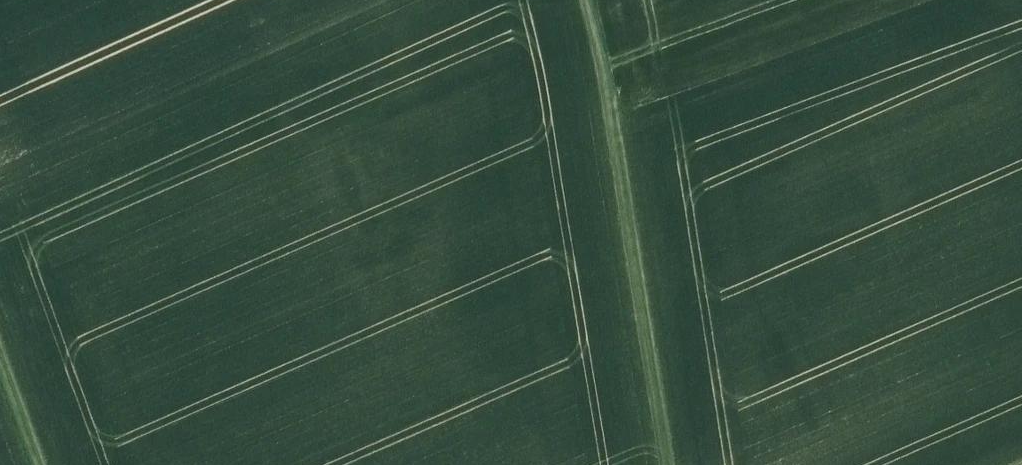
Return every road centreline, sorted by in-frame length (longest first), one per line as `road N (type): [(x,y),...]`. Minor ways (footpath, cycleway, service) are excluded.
road 1 (track): [(581,0),(665,464)]

